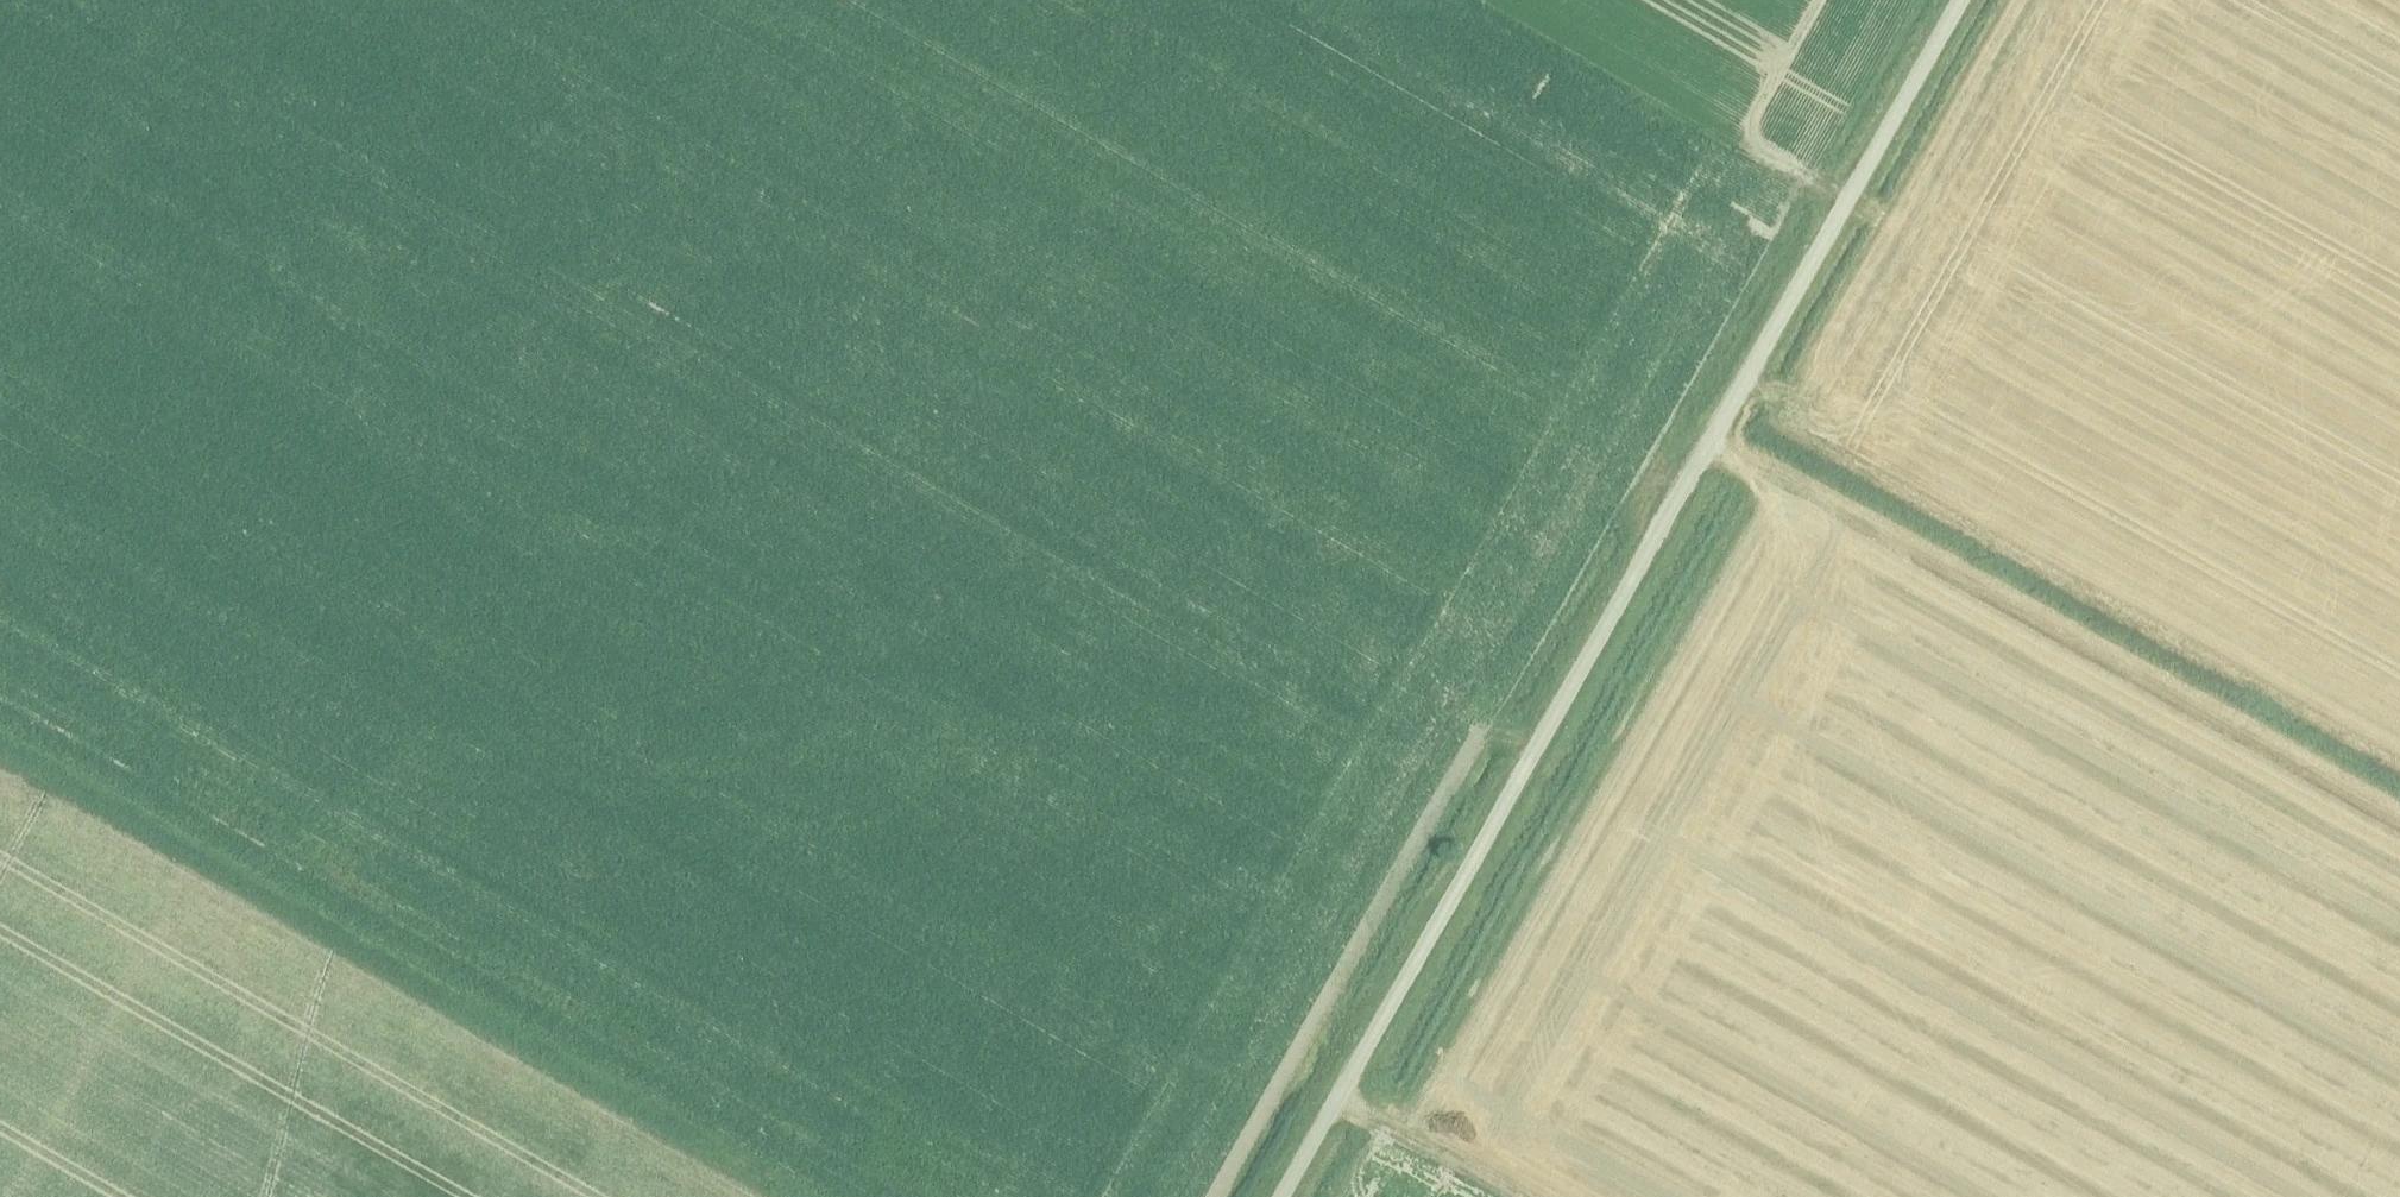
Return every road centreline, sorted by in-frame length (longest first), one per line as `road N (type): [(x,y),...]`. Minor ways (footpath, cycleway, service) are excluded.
road 1 (unclassified): [(1285,1196),(1962,0)]

